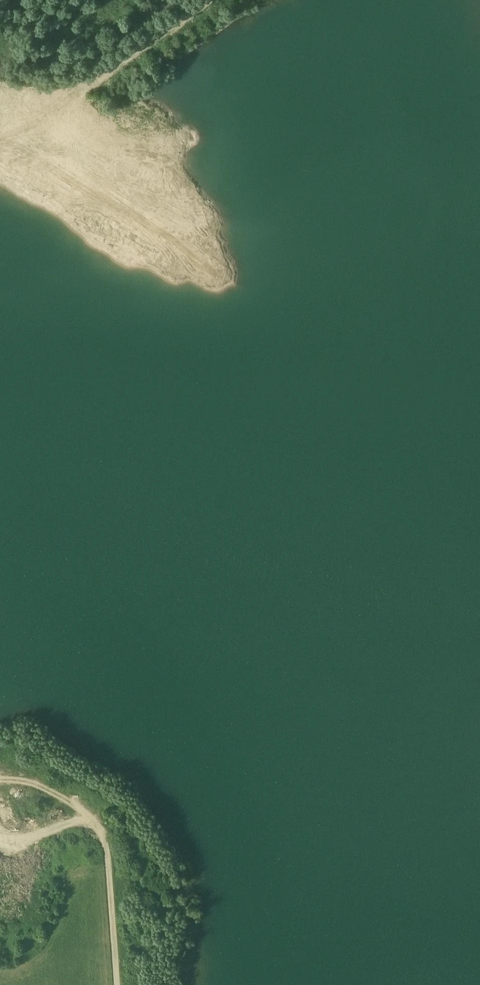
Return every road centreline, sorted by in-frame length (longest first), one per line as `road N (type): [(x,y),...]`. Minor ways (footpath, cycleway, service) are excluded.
road 1 (track): [(116,984),(101,832),(52,791),(0,779)]
road 2 (track): [(83,84),(204,0)]

